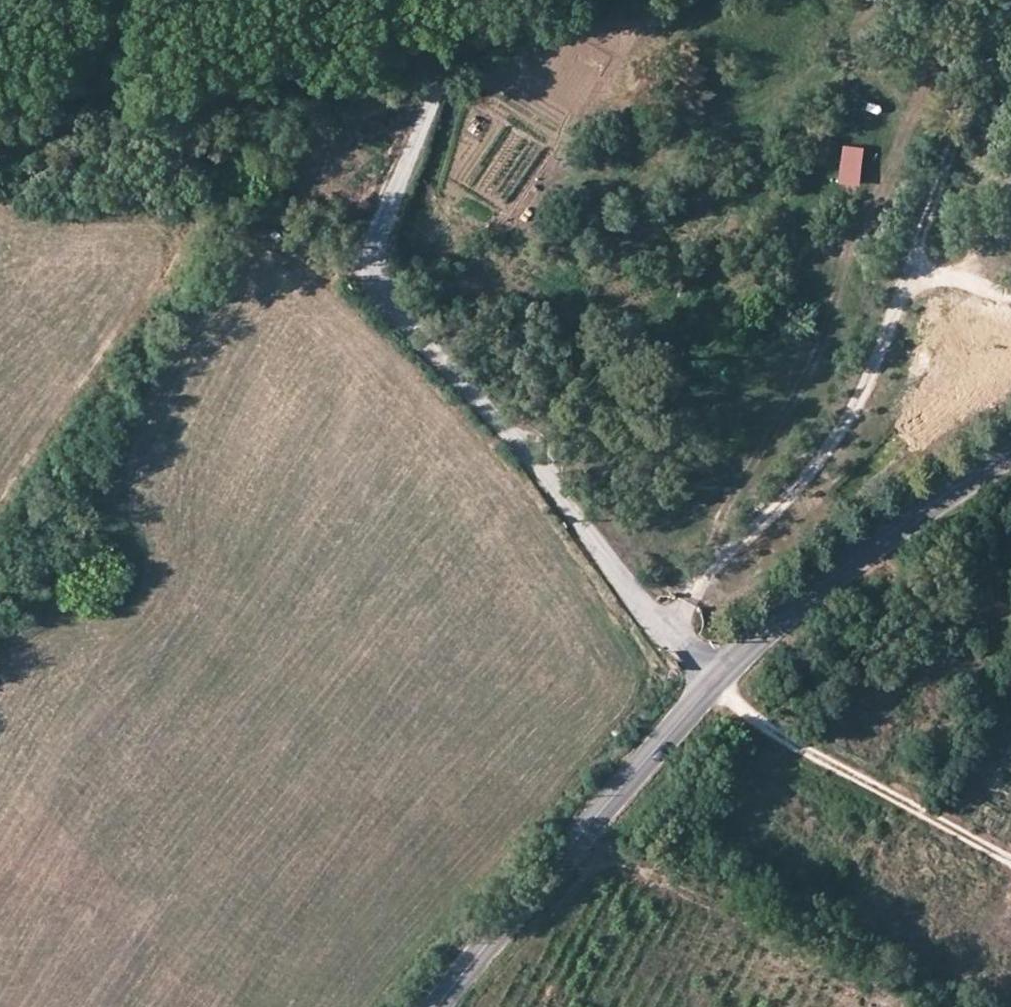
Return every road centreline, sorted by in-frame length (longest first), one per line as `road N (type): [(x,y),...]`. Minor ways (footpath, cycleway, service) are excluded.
road 1 (tertiary): [(1010,450),(851,563),(712,679),(438,1006)]

